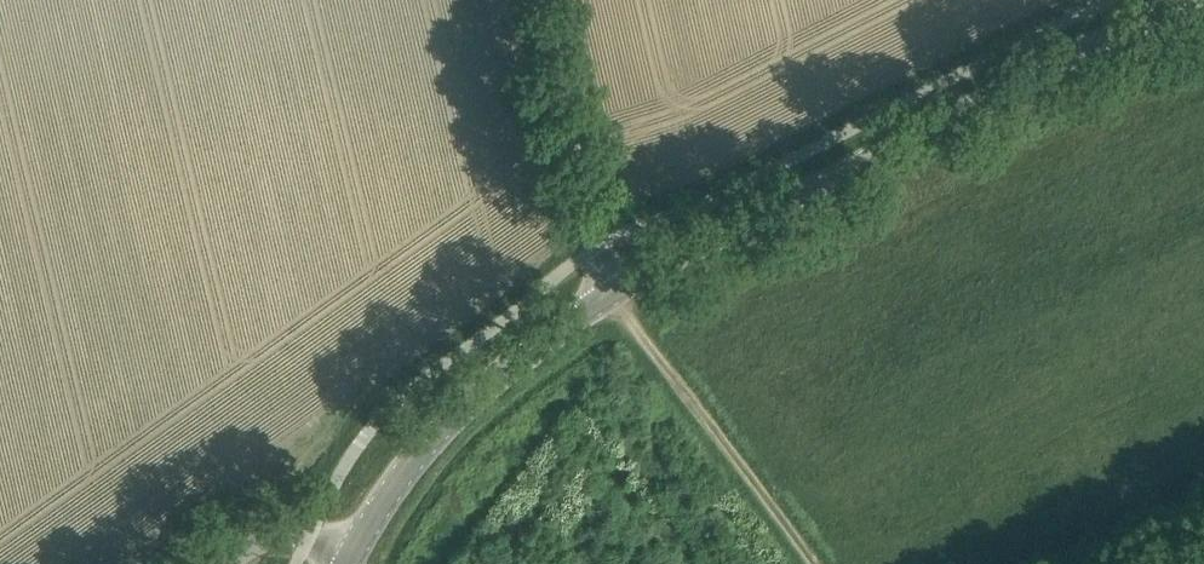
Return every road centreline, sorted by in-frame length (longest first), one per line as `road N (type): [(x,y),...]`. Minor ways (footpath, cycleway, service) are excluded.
road 1 (tertiary): [(352,554),(431,439),(613,295),(1192,0)]
road 2 (track): [(613,295),(807,563)]
road 3 (track): [(600,251),(592,175),(550,0)]

